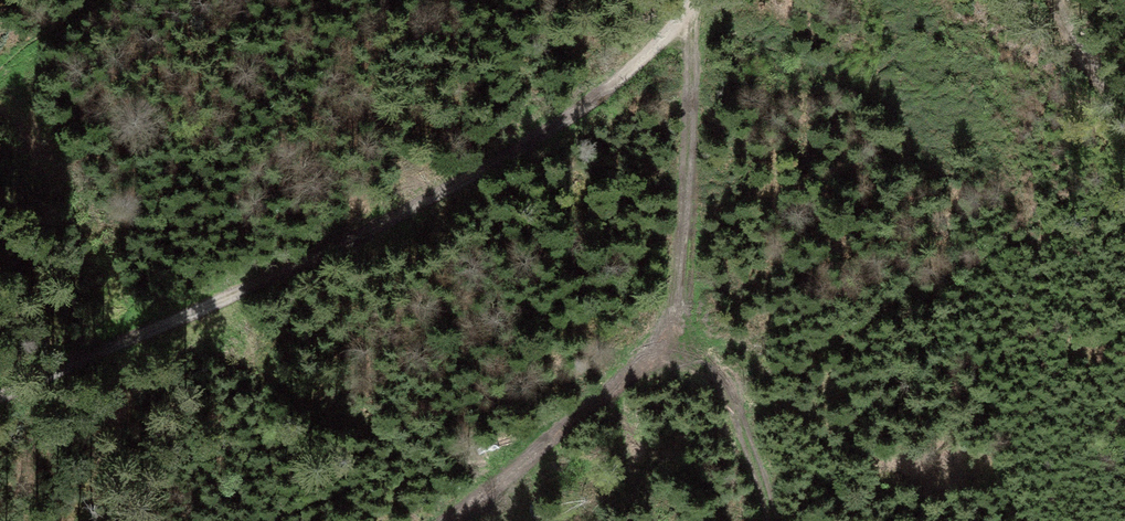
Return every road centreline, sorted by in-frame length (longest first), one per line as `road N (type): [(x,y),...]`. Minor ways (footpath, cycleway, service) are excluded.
road 1 (track): [(677,0),(613,69),(497,152),(314,253),(0,408)]
road 2 (track): [(443,520),(626,358),(655,303),(682,83),(707,0)]
road 3 (track): [(1124,108),(1053,87),(1024,58),(1005,0)]

